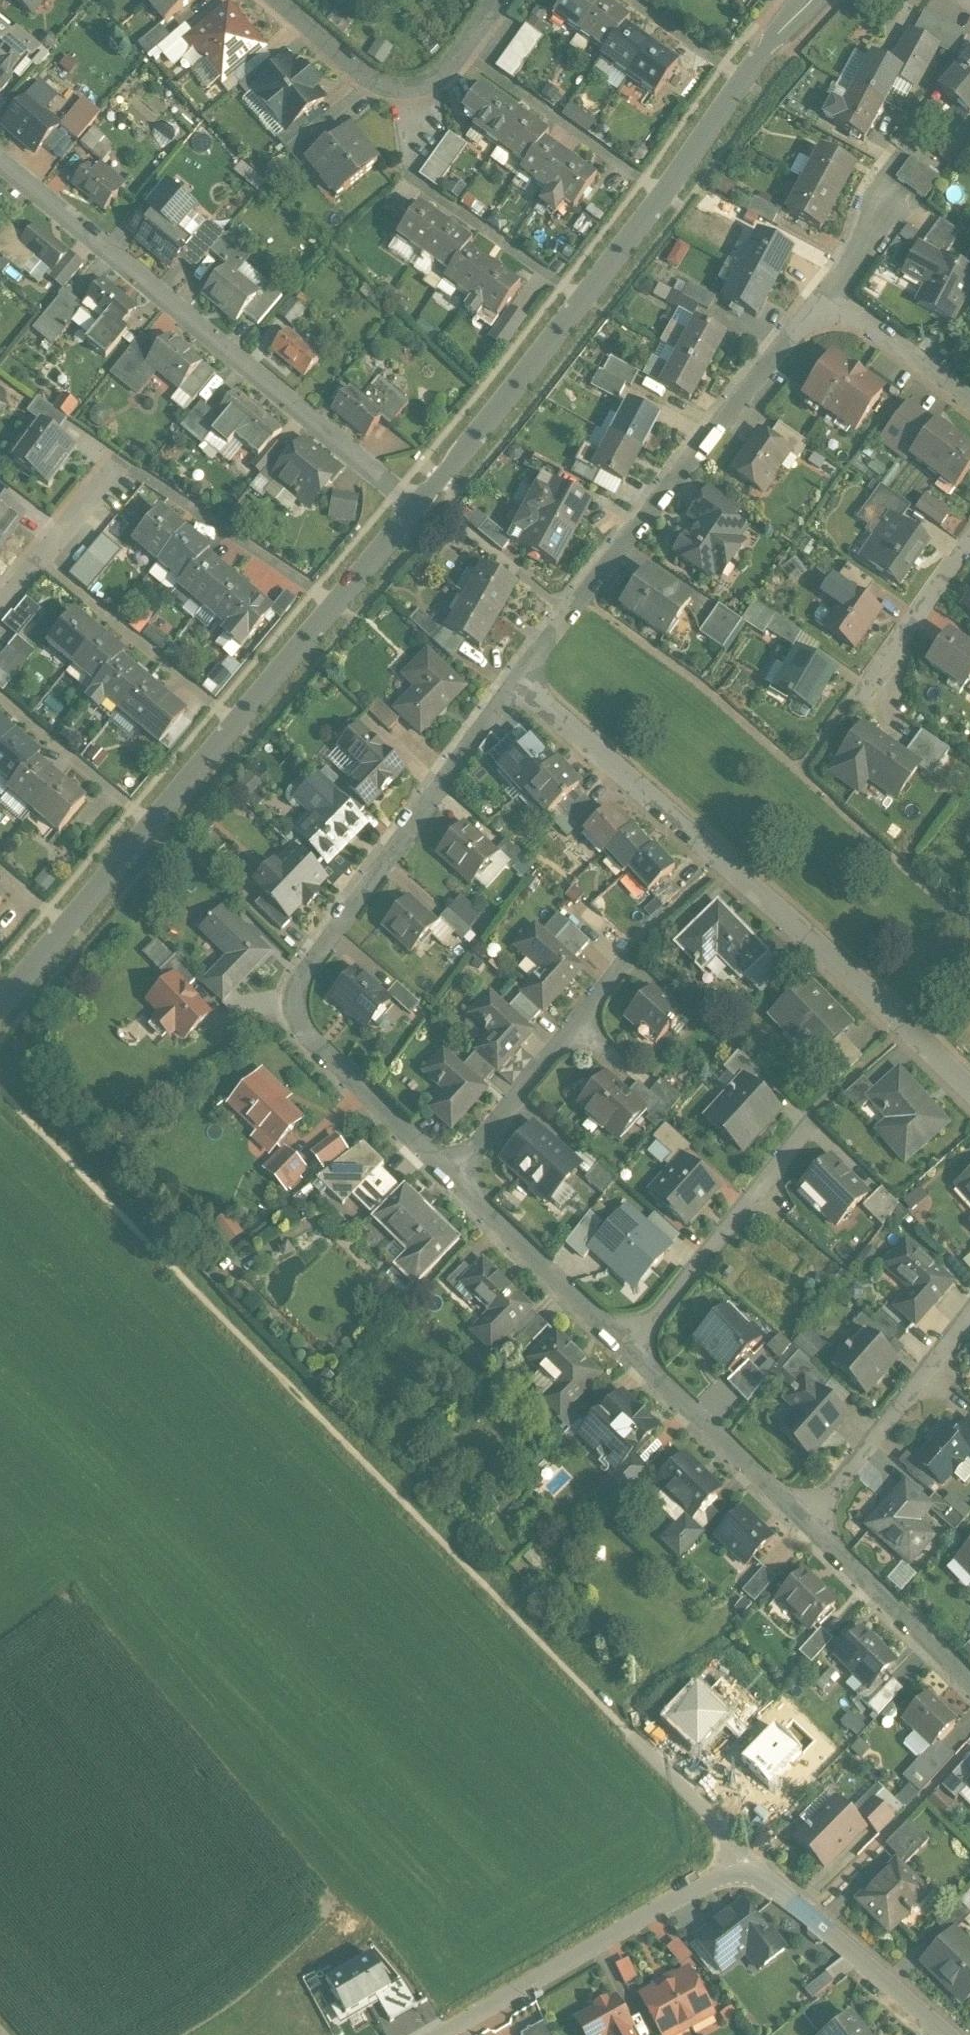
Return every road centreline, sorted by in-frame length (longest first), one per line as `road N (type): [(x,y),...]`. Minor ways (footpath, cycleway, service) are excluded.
road 1 (tertiary): [(414,507),(0,1002)]
road 2 (tertiary): [(809,0),(414,507)]
road 3 (residential): [(519,681),(307,969),(296,1001),(305,1031),(451,1180)]
road 4 (residential): [(519,681),(969,1091)]
road 5 (residential): [(0,161),(414,507)]
road 6 (residential): [(825,295),(519,681)]
road 7 (residential): [(444,2034),(684,1892),(758,1874)]
road 8 (residential): [(451,1180),(627,955)]
road 9 (residential): [(282,0),(379,85),(404,91),(429,84),(492,0)]
road 10 (residential): [(630,1354),(803,1130)]
road 11 (residential): [(968,1317),(806,1524)]
road 12 (residential): [(451,1180),(630,1354)]
road 13 (residential): [(758,1874),(946,2034)]
road 14 (residential): [(630,1354),(806,1524)]
road 15 (residential): [(806,1524),(969,1687)]
road 16 (residential): [(0,607),(120,462)]
road 17 (residential): [(969,401),(825,295)]
road 18 (residential): [(878,685),(889,654),(969,539)]

